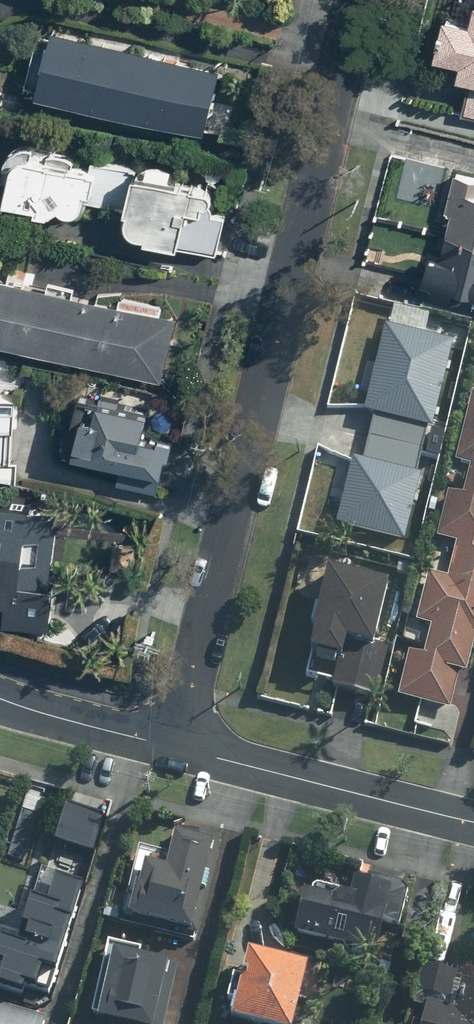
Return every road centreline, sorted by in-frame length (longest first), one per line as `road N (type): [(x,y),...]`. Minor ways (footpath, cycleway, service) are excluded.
road 1 (residential): [(179,747),(359,0)]
road 2 (residential): [(179,747),(473,824)]
road 3 (residential): [(0,699),(179,747)]

